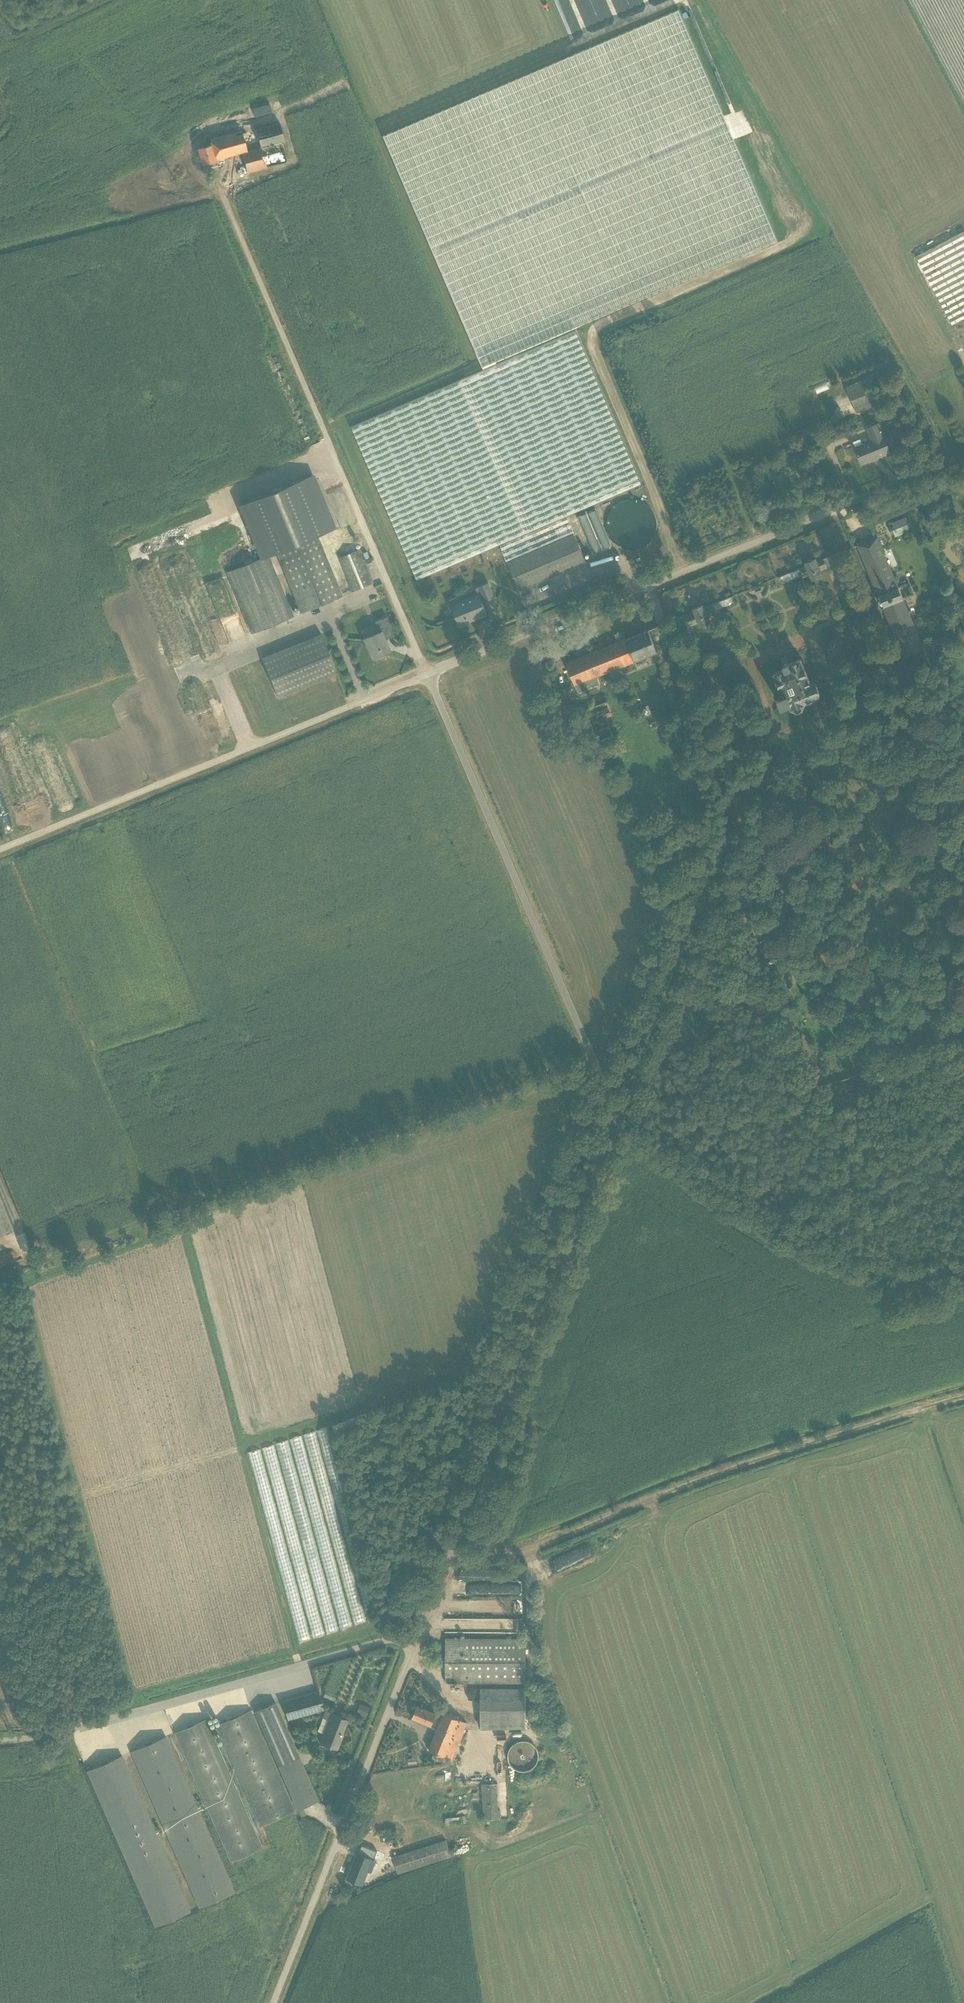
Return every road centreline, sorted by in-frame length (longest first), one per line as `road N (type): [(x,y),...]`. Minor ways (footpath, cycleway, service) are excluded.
road 1 (unclassified): [(428,668),(613,1118),(423,1621)]
road 2 (unclassified): [(963,452),(428,668)]
road 3 (unclassified): [(428,668),(224,179)]
road 4 (unclassified): [(428,668),(0,843)]
road 5 (unclassified): [(423,1621),(59,1733),(0,1737)]
road 6 (track): [(768,729),(613,1118)]
road 7 (unclassified): [(423,1621),(274,2002)]

